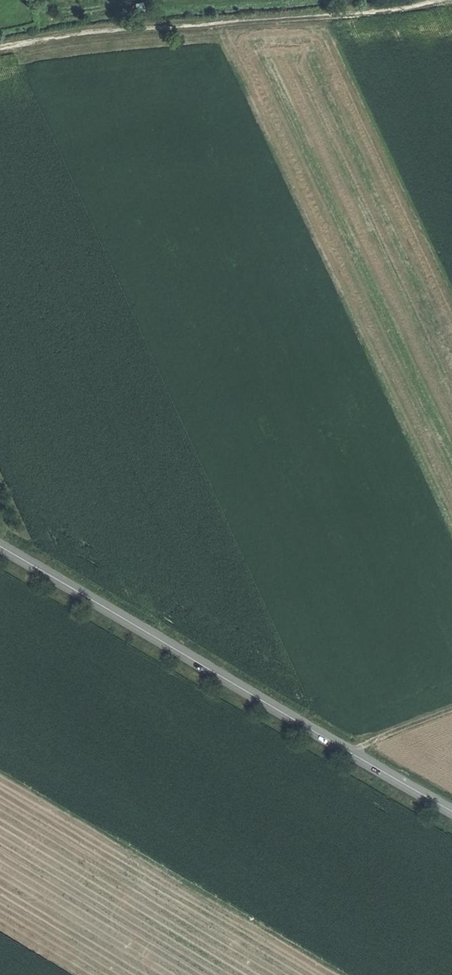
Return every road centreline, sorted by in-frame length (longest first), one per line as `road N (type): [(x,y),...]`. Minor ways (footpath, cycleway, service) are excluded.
road 1 (tertiary): [(451,812),(0,547)]
road 2 (track): [(0,49),(443,0)]

